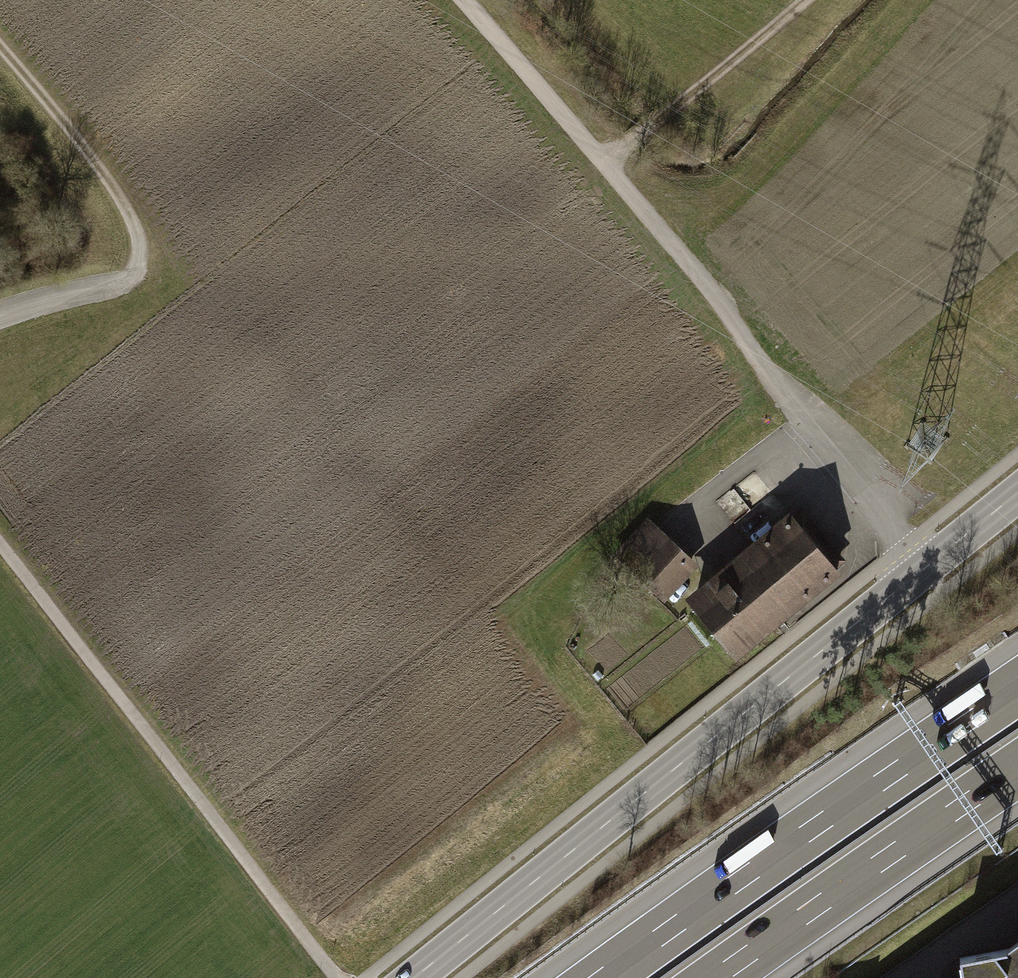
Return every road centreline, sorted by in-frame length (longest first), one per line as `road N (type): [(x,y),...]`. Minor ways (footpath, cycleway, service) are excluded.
road 1 (primary): [(414,977),(1017,493)]
road 2 (track): [(463,0),(694,271),(923,569)]
road 3 (track): [(0,544),(337,977)]
road 4 (motorway): [(1017,687),(601,977)]
road 5 (motorway): [(718,977),(1017,769)]
road 6 (track): [(136,270),(140,246),(129,214),(0,45)]
road 7 (track): [(603,163),(806,0)]
road 8 (unclassified): [(0,316),(117,284),(136,270)]

